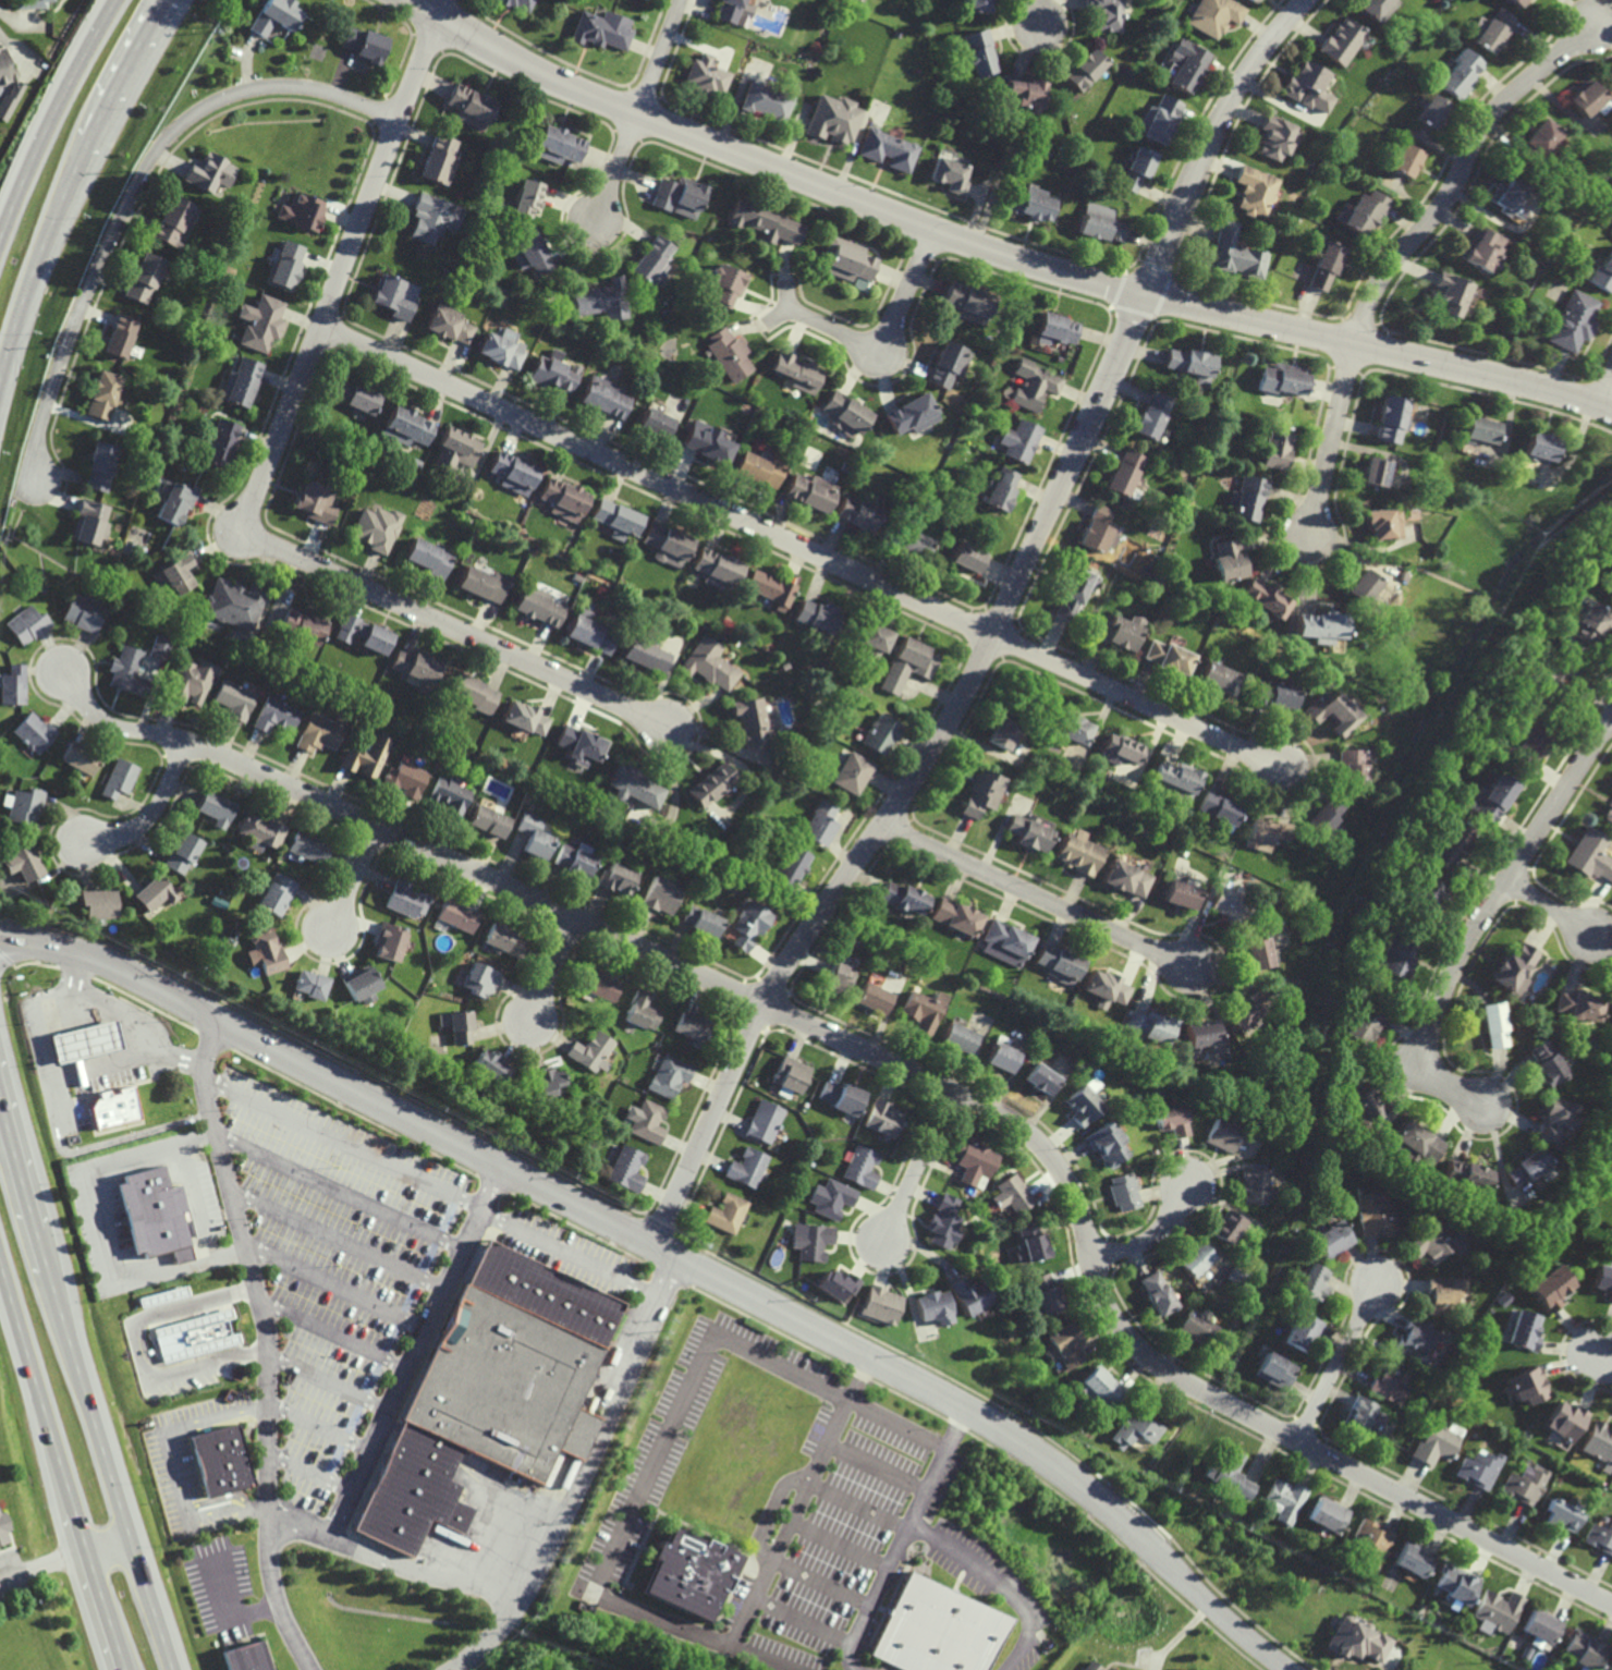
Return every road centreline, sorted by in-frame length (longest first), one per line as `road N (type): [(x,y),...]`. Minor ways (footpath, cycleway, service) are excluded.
road 1 (residential): [(1611,1606),(1155,1366),(1109,1320),(1072,1204),(1046,1161),(1008,1124),(950,1089),(278,780),(162,733),(112,726),(62,672)]
road 2 (residential): [(1290,1669),(1066,1478),(964,1411),(137,977),(83,954),(0,938)]
road 3 (residential): [(1305,0),(1269,42),(1223,121),(966,690),(765,1002),(663,1219)]
road 4 (residential): [(441,17),(591,96),(1028,261),(1611,411)]
road 5 (residential): [(1283,767),(320,327)]
road 6 (residential): [(441,17),(253,503),(252,527),(264,540),(672,724)]
road 7 (residential): [(307,1669),(268,1568),(269,1334),(206,1089),(205,1065),(222,1021)]
road 8 (residential): [(398,121),(326,90),(266,87),(218,100),(169,137),(134,190),(70,338),(38,437),(38,479)]
road 9 (residential): [(1588,23),(1481,127),(1442,205),(1382,279),(1355,344),(1309,535)]
road 10 (trunk): [(170,1669),(0,1103)]
road 11 (residential): [(1482,1104),(1432,1073),(1420,1053),(1474,931),(1611,719)]
road 12 (trunk): [(0,1260),(124,1669)]
road 13 (trunk): [(0,375),(85,149),(166,0)]
road 14 (residential): [(884,826),(1192,966)]
road 15 (trunk): [(113,0),(0,234)]
road 16 (residential): [(682,0),(595,217)]
road 17 (residential): [(936,230),(882,339),(862,342),(779,305)]
road 18 (residential): [(1298,1441),(1378,1280)]
road 19 (residential): [(950,1089),(884,1238)]
road 20 (residential): [(187,743),(147,820),(120,836),(81,842)]
road 21 (residential): [(131,1540),(0,1579)]
road 22 (residential): [(1089,1254),(1125,1250),(1162,1229),(1185,1182)]

